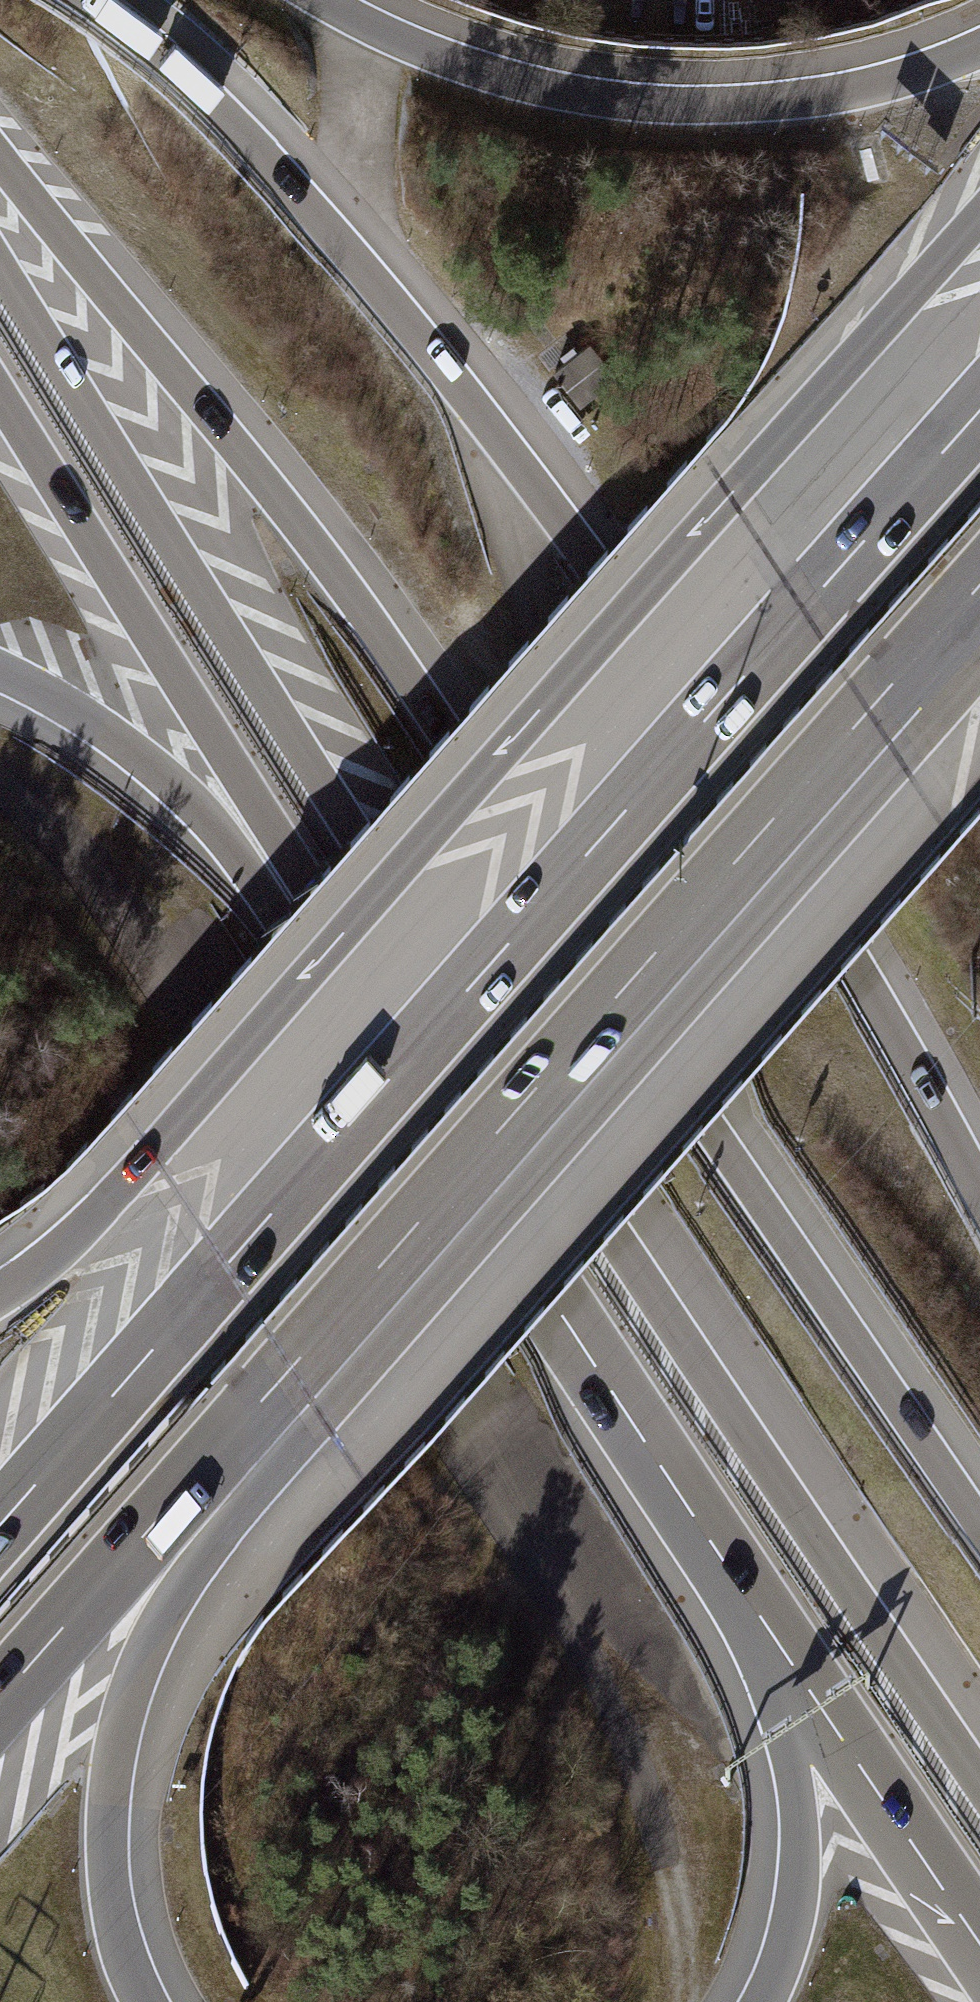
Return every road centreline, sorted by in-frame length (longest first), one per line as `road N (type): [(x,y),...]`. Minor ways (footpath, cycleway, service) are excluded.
road 1 (motorway): [(979,1782),(341,812),(105,438),(0,251)]
road 2 (motorway): [(979,1524),(317,548),(0,165)]
road 3 (motorway): [(979,1190),(807,885),(673,676),(551,507),(279,170),(94,0)]
road 4 (motorway): [(979,411),(0,1524)]
road 5 (motorway): [(979,217),(153,1152),(59,1250),(0,1293)]
road 6 (motorway): [(302,1385),(979,614)]
road 7 (motorway): [(276,876),(777,1641)]
road 8 (motorway): [(979,48),(863,88),(767,102),(659,104),(490,73),(326,0)]
road 9 (motorway): [(145,2001),(123,1948),(109,1873),(122,1726),(155,1633),(302,1385)]
road 10 (motorway): [(0,394),(150,635),(276,876)]
road 11 (motorway): [(0,1699),(173,1503),(302,1385)]
road 12 (motorway): [(777,1641),(801,1870),(795,1921),(764,2001)]
road 13 (motorway): [(777,1641),(979,1944)]
road 14 (motorway): [(0,672),(124,743),(276,876)]

